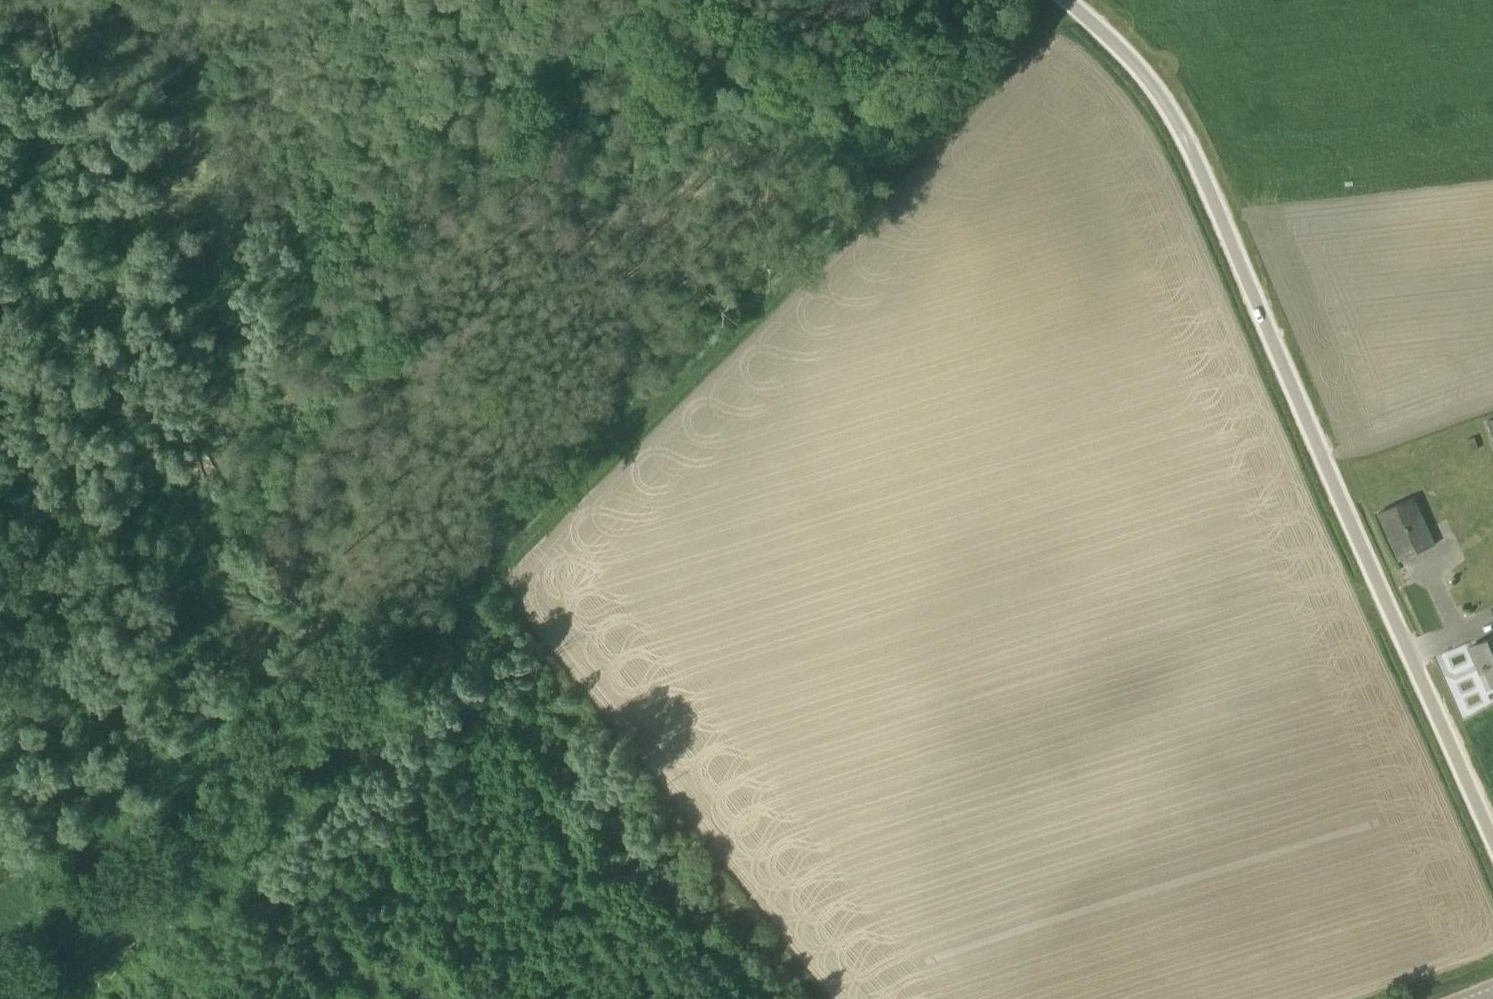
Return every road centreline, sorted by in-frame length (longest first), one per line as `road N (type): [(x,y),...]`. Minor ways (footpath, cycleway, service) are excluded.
road 1 (unclassified): [(1492,829),(1177,121),(1135,58),(1066,0)]

